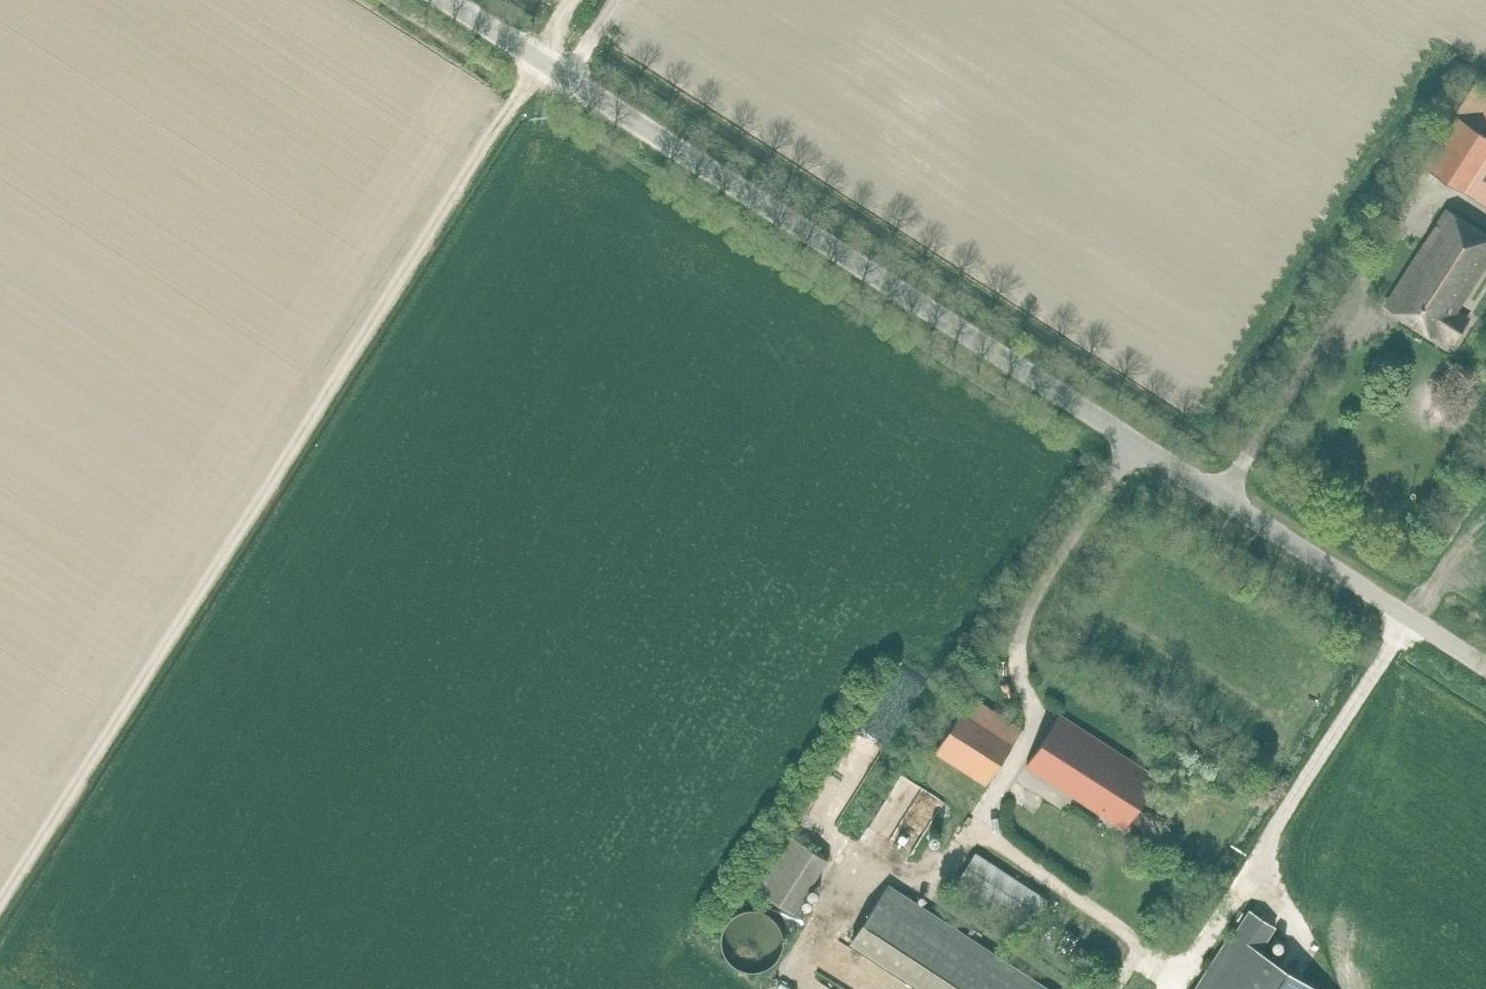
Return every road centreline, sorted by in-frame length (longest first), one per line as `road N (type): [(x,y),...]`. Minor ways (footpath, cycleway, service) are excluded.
road 1 (unclassified): [(1485,665),(449,0)]

